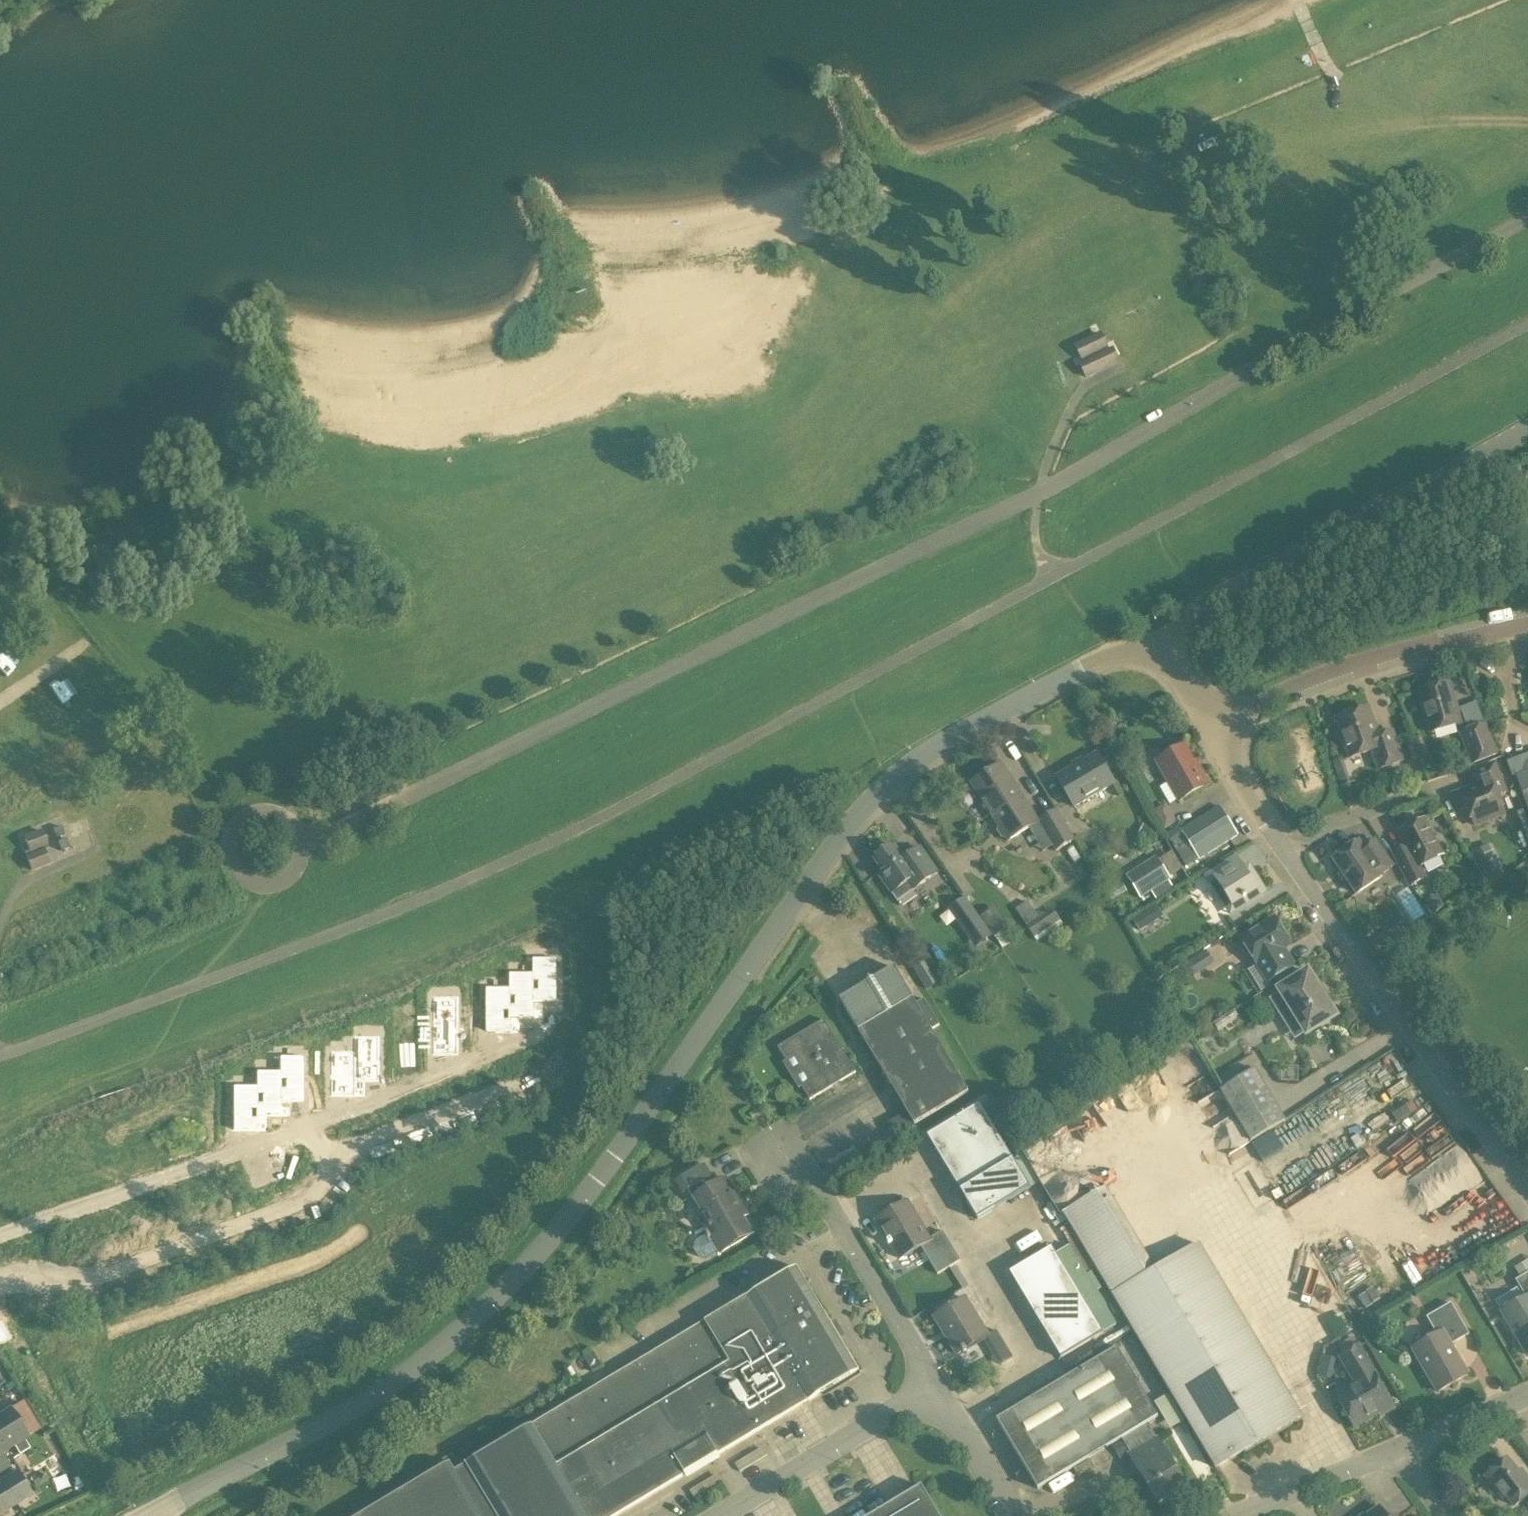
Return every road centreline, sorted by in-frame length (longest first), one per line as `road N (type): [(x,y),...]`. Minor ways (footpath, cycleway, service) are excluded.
road 1 (unclassified): [(147,1515),(359,1405),(481,1313),(595,1181),(834,845),(893,776),(1108,654),(1164,643)]
road 2 (unknown): [(0,1275),(21,1271),(64,1288),(305,1200),(354,1143),(519,1083)]
road 3 (unknown): [(0,1237),(407,1089)]
road 4 (unclassified): [(1164,643),(1203,606),(1527,429)]
road 5 (unclassified): [(1527,1192),(1286,846)]
road 6 (residential): [(1211,727),(1358,663),(1527,620)]
road 7 (unclassified): [(778,1150),(800,1159),(936,1388)]
road 8 (unclassified): [(719,1515),(936,1388)]
road 9 (unclassified): [(1237,1515),(1402,1447)]
road 10 (residential): [(1286,846),(1315,828),(1425,792)]
road 11 (unclassified): [(936,1388),(1014,1515)]
road 12 (unclassified): [(1286,846),(1211,727)]
road 13 (unclassified): [(1402,1447),(1527,1395)]

